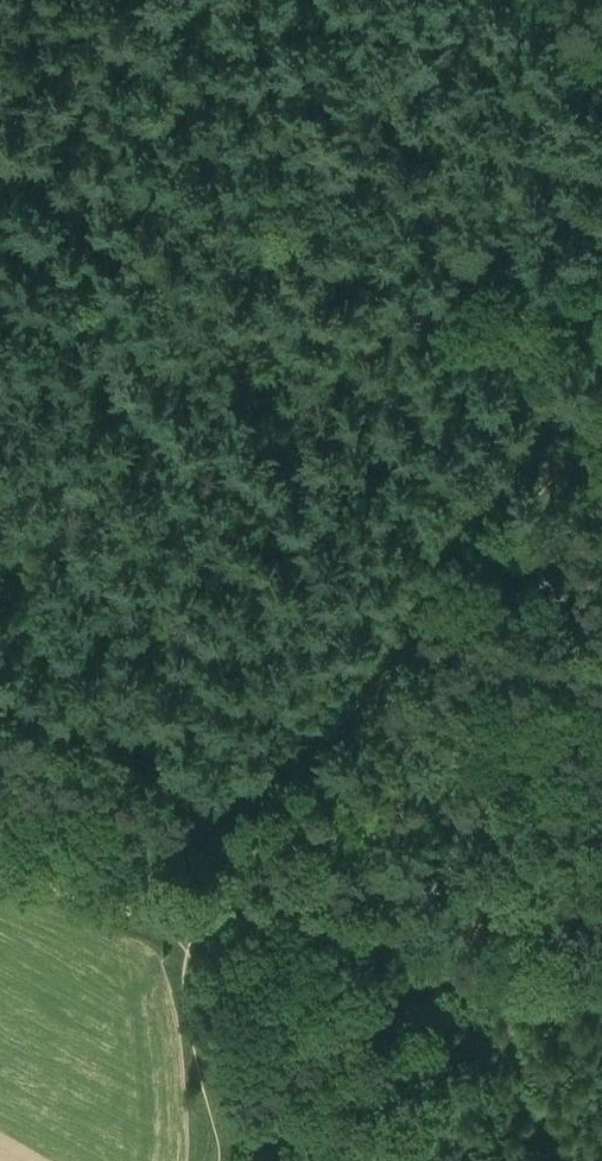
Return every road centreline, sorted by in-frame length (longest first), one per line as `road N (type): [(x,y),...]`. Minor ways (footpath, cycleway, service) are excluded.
road 1 (track): [(197,920),(226,875),(601,436)]
road 2 (track): [(601,953),(197,920)]
road 3 (track): [(0,153),(167,0)]
road 4 (track): [(197,920),(133,913),(0,870)]

